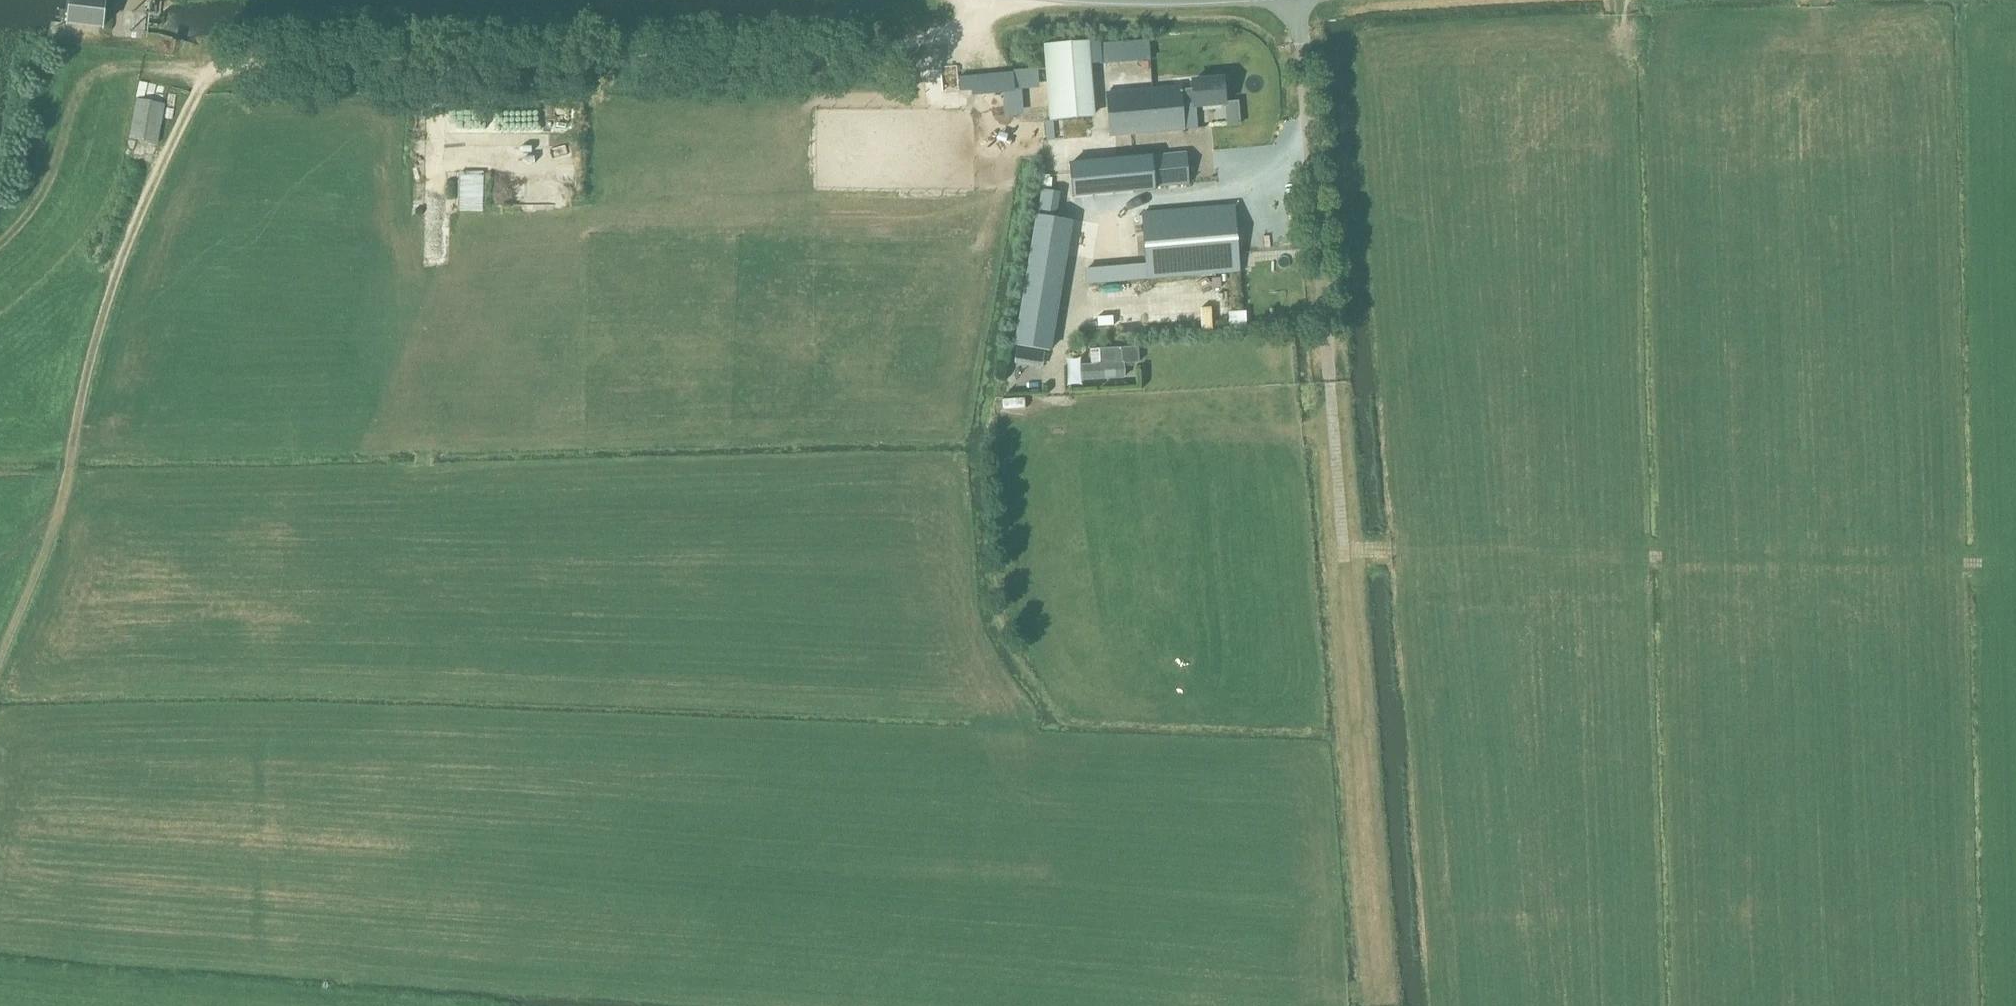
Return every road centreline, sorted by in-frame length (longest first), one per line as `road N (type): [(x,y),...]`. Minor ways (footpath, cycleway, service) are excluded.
road 1 (track): [(0,244),(34,210),(88,93),(117,67),(154,58),(233,65),(203,80),(128,242),(92,355),(68,471),(0,660)]
road 2 (track): [(1278,995),(1378,988),(1308,126)]
road 3 (track): [(1986,561),(1343,543)]
road 4 (track): [(927,36),(939,90),(975,102),(1011,140),(1060,147)]

